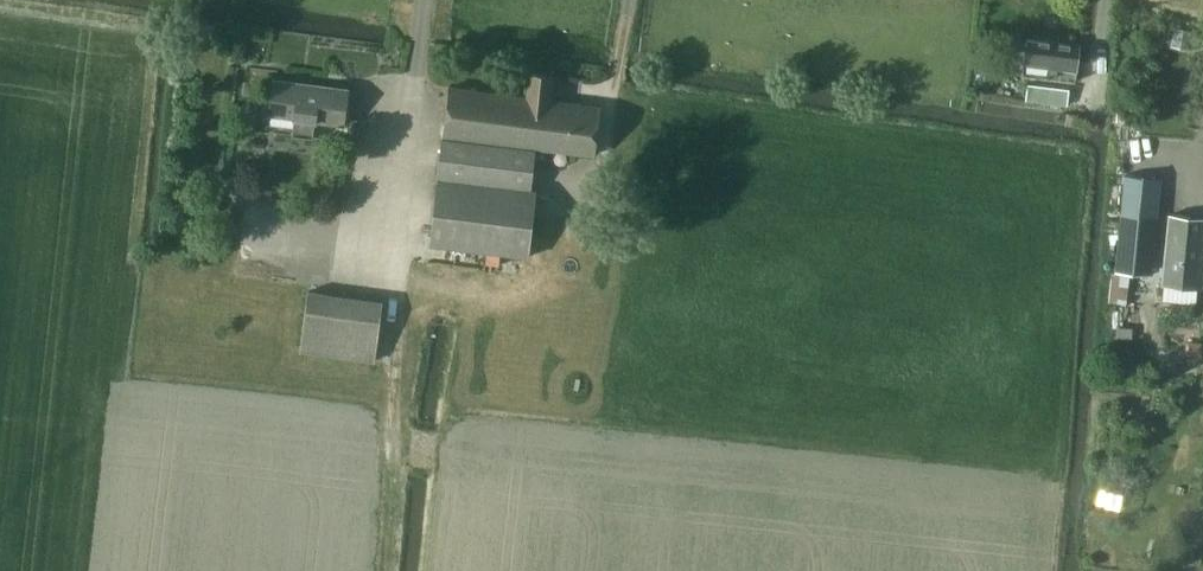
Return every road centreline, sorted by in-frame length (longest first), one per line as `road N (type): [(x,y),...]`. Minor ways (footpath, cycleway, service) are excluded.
road 1 (track): [(397,264),(397,396),(378,570)]

